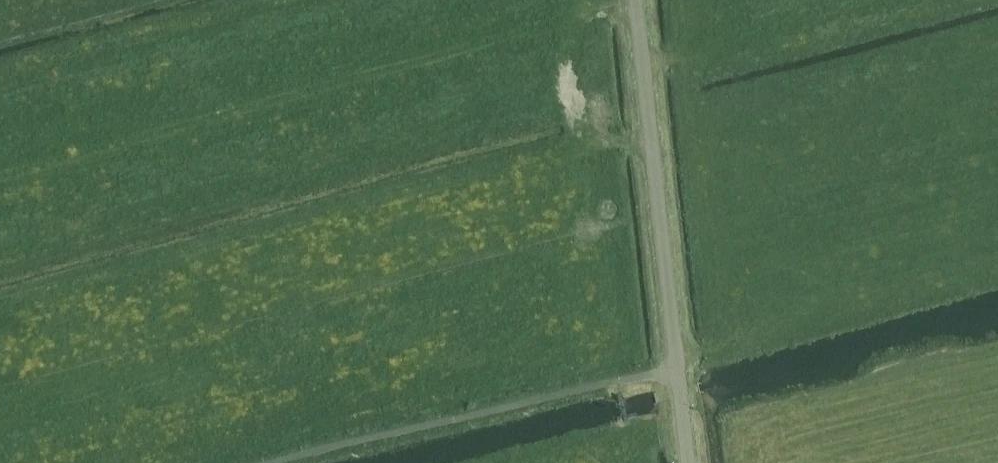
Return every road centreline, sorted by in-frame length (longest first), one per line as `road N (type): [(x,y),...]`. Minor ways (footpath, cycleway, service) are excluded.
road 1 (unclassified): [(688,462),(634,0)]

